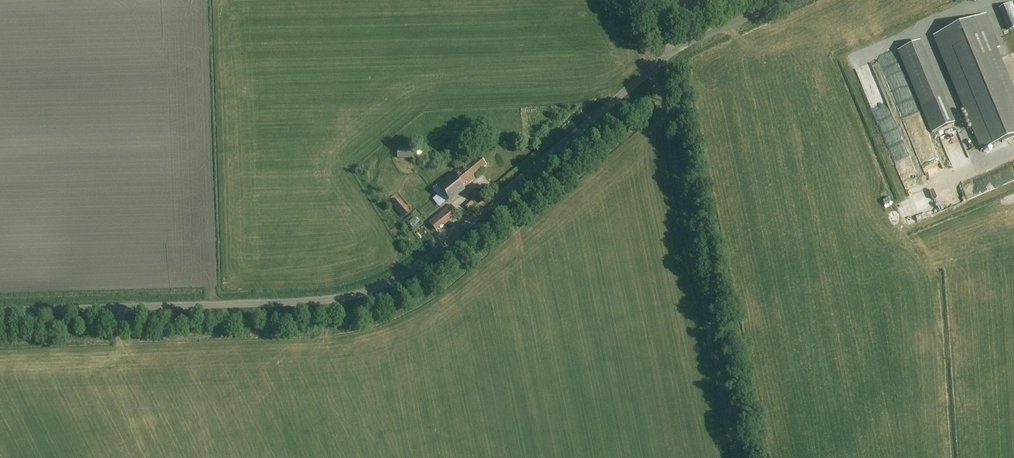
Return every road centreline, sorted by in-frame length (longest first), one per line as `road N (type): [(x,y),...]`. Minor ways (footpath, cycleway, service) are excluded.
road 1 (unclassified): [(788,0),(673,48),(456,234),(375,289),(313,302),(0,311)]
road 2 (track): [(651,66),(740,457)]

